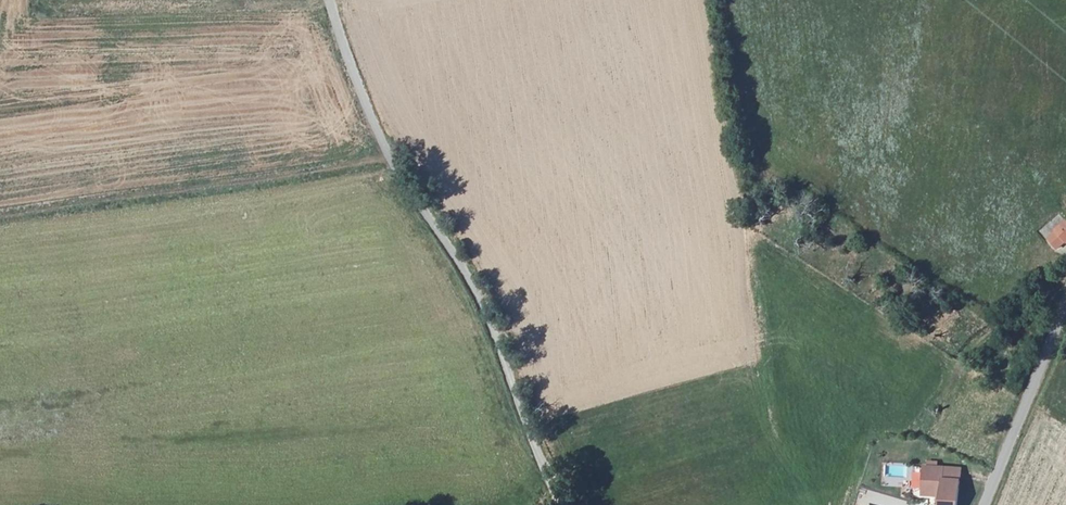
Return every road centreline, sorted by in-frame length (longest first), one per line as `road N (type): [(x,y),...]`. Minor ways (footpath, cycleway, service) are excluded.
road 1 (unclassified): [(568,504),(547,483),(483,300),(399,173),(329,0)]
road 2 (residential): [(1065,304),(988,504)]

